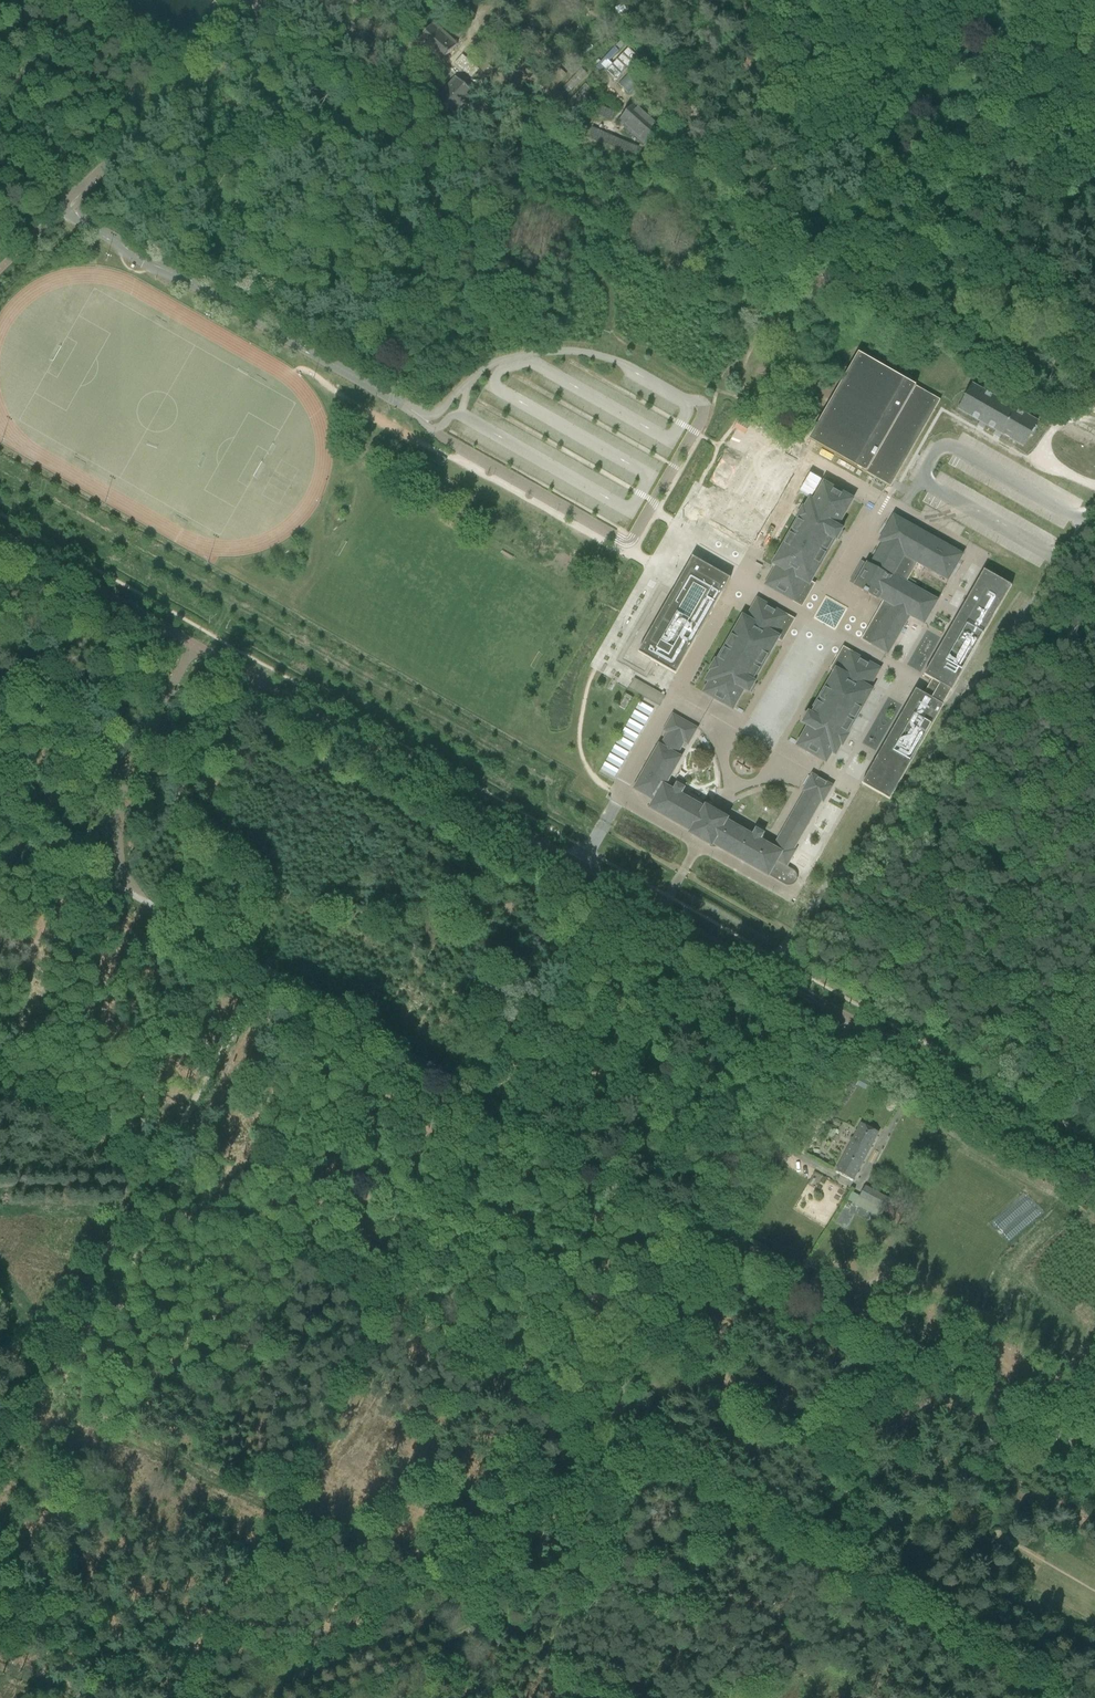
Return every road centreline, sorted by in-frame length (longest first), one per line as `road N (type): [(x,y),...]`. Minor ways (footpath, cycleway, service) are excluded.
road 1 (unclassified): [(847,1020),(381,753)]
road 2 (unclassified): [(265,970),(711,1240)]
road 3 (unclassified): [(155,1164),(599,1421)]
road 4 (unclassified): [(199,648),(125,763),(112,802),(113,834),(130,886),(149,906),(265,970)]
road 5 (unclassified): [(0,1444),(155,1164)]
road 6 (unclassified): [(599,1421),(860,1578)]
road 7 (unclassified): [(711,1240),(967,1390)]
road 8 (unclassified): [(1094,1161),(847,1020)]
road 9 (unclassified): [(711,1240),(847,1020)]
road 10 (unclassified): [(265,970),(381,753)]
road 11 (unclassified): [(860,1578),(1058,1697)]
road 12 (unclassified): [(199,648),(0,535)]
road 13 (unclassified): [(482,1612),(599,1421)]
road 14 (unclassified): [(155,1164),(265,970)]
road 15 (unclassified): [(860,1578),(967,1390)]
road 16 (unclassified): [(599,1421),(711,1240)]
road 17 (unclassified): [(381,753),(199,648)]
road 18 (unclassified): [(655,1697),(482,1612)]
road 19 (unclassified): [(64,209),(198,79)]
road 20 (unclassified): [(0,1075),(155,1164)]
road 21 (unclassified): [(306,1697),(464,1641)]
road 22 (unclassified): [(59,0),(198,79)]
road 23 (unclassified): [(967,1390),(1094,1465)]

